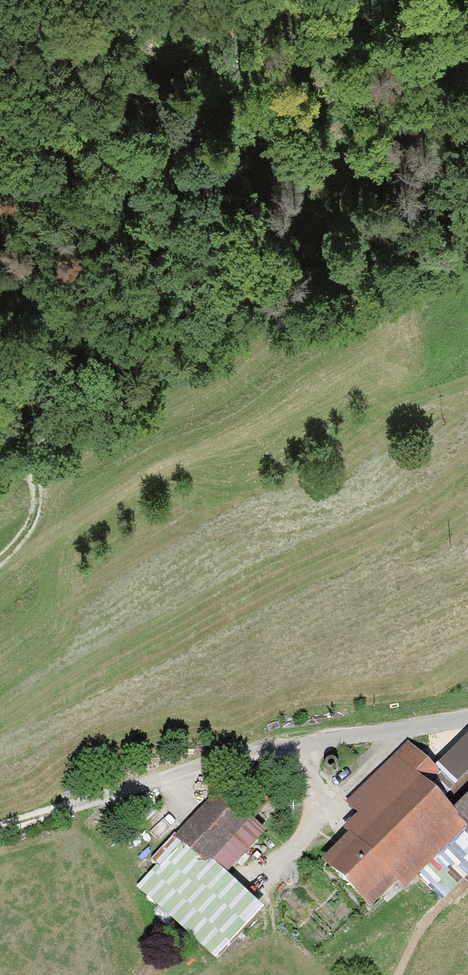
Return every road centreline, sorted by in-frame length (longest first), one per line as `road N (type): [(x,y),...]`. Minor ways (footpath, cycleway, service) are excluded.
road 1 (track): [(467,248),(372,272),(194,278),(0,351)]
road 2 (track): [(152,786),(240,759),(467,720)]
road 3 (track): [(40,495),(191,384),(228,344),(257,277)]
road 4 (track): [(152,786),(0,836)]
road 5 (track): [(0,557),(27,531),(40,495),(31,466),(4,436)]

